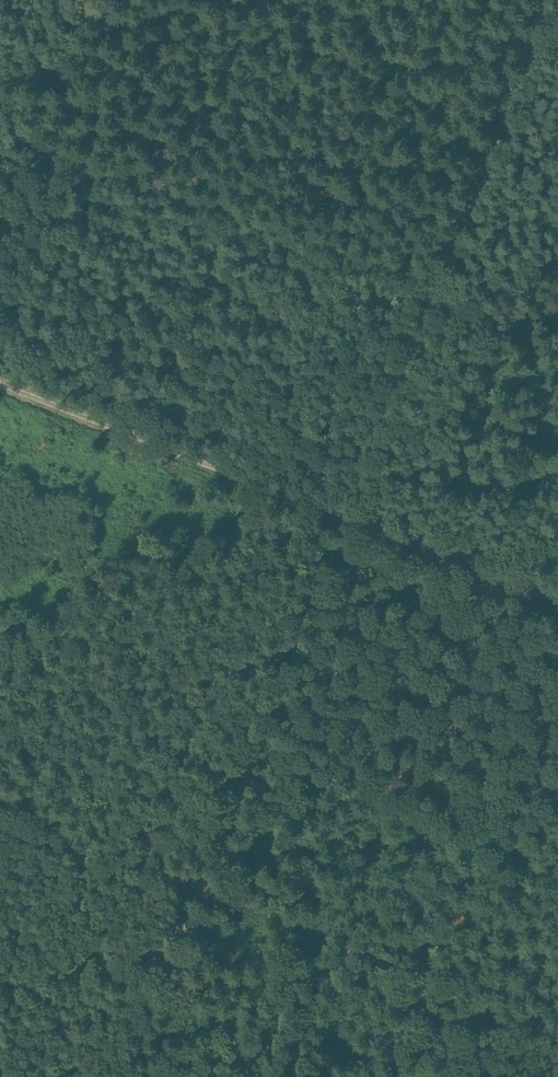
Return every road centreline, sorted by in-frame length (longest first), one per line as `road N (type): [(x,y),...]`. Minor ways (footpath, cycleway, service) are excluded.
road 1 (track): [(121,1076),(344,518)]
road 2 (track): [(344,518),(552,0)]
road 3 (track): [(344,518),(0,383)]
road 4 (track): [(557,605),(344,518)]

